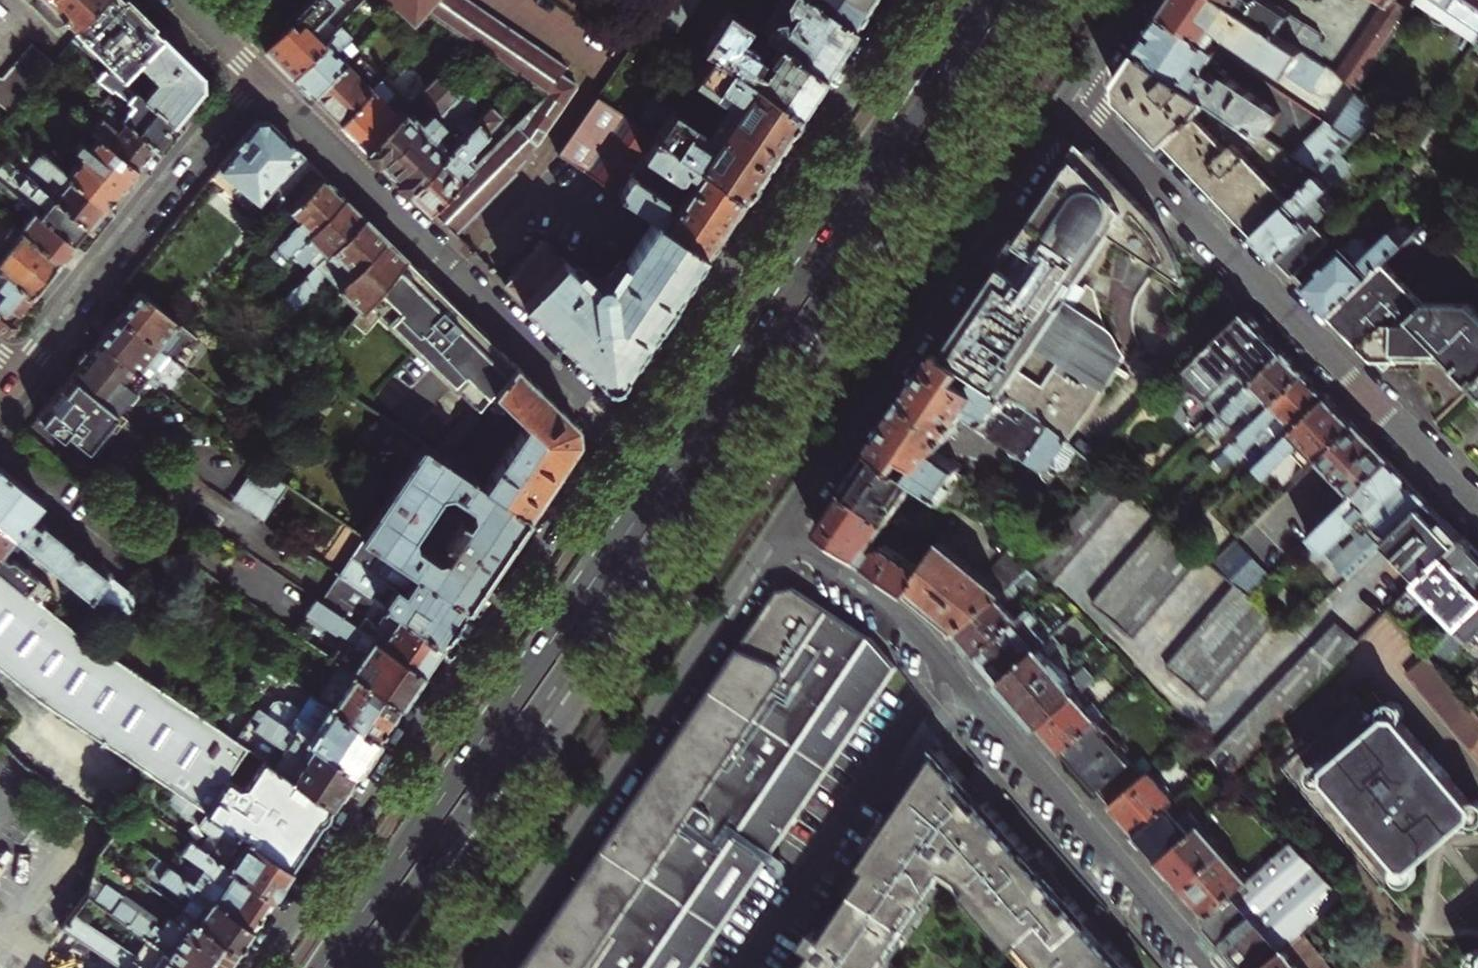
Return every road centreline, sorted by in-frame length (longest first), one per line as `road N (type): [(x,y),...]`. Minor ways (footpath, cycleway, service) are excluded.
road 1 (primary): [(819,257),(323,967)]
road 2 (tertiary): [(624,430),(260,967)]
road 3 (residential): [(770,539),(912,634),(1210,967)]
road 4 (residential): [(1073,88),(1477,504)]
road 5 (primary): [(721,450),(799,377),(1055,0)]
road 6 (tertiary): [(770,539),(1073,88)]
road 7 (primary): [(721,450),(1025,0)]
road 8 (tertiary): [(912,0),(624,430)]
road 9 (tertiary): [(483,967),(770,539)]
road 10 (residential): [(260,78),(624,430)]
road 11 (primary): [(364,967),(631,580)]
road 12 (primary): [(398,967),(581,693),(631,580)]
road 13 (residential): [(23,376),(260,78)]
road 14 (primary): [(991,0),(819,257)]
road 15 (primary): [(963,0),(883,119),(819,257)]
road 16 (primary): [(631,580),(721,450)]

